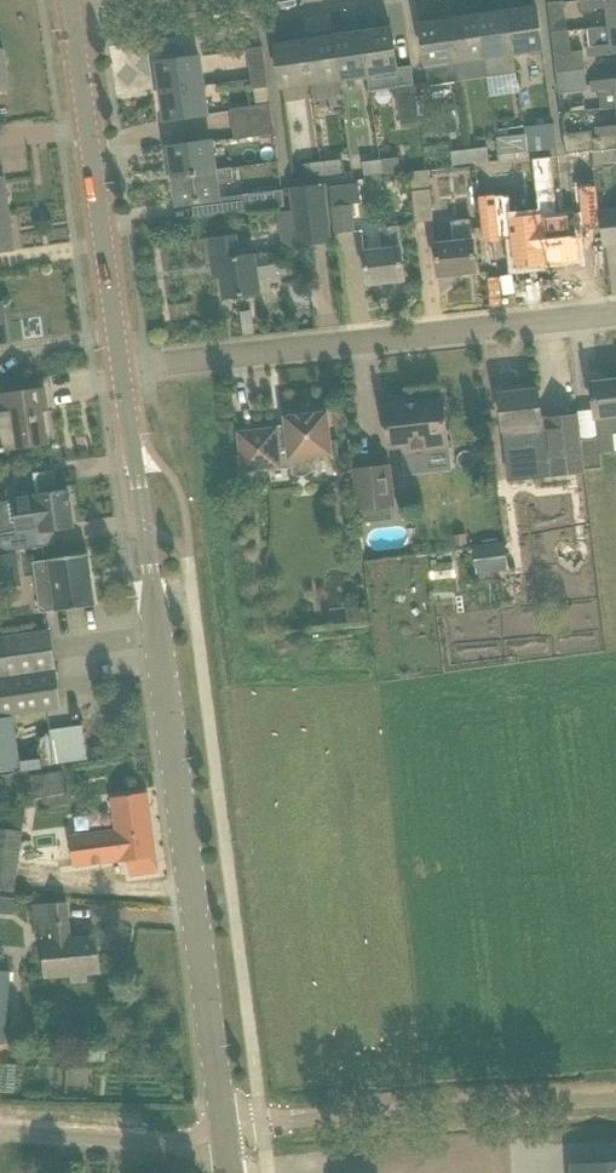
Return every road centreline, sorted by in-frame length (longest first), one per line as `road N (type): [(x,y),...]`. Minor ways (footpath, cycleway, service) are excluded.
road 1 (secondary): [(226,1140),(122,370)]
road 2 (residential): [(122,370),(615,313)]
road 3 (unclassified): [(226,1140),(262,1123),(338,1115),(615,1100)]
road 4 (secondary): [(122,370),(71,14)]
road 5 (unclassified): [(226,1140),(173,1146),(0,1132)]

